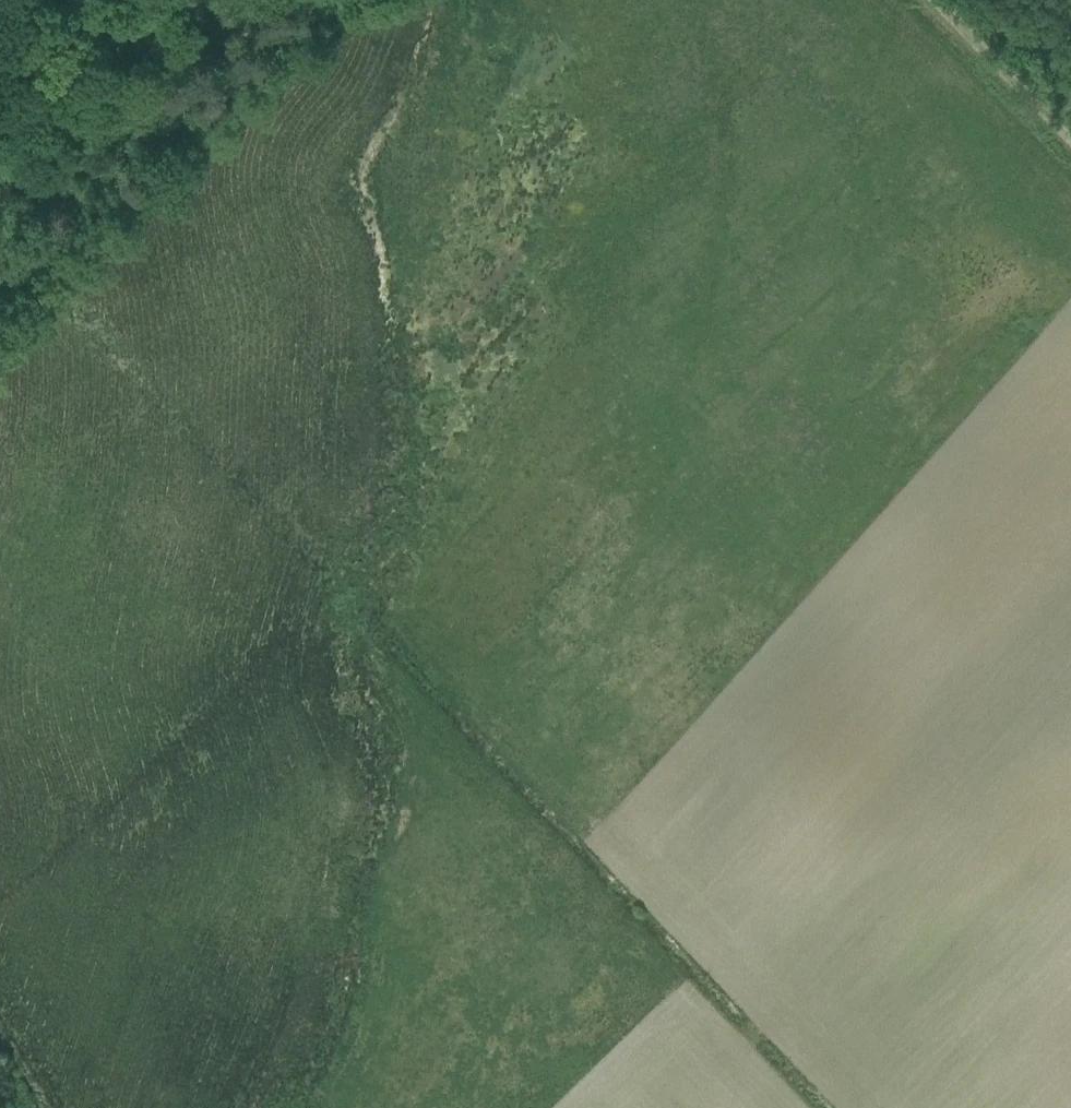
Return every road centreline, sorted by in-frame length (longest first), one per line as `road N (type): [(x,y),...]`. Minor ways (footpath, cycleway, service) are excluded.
road 1 (track): [(1070,147),(928,0)]

